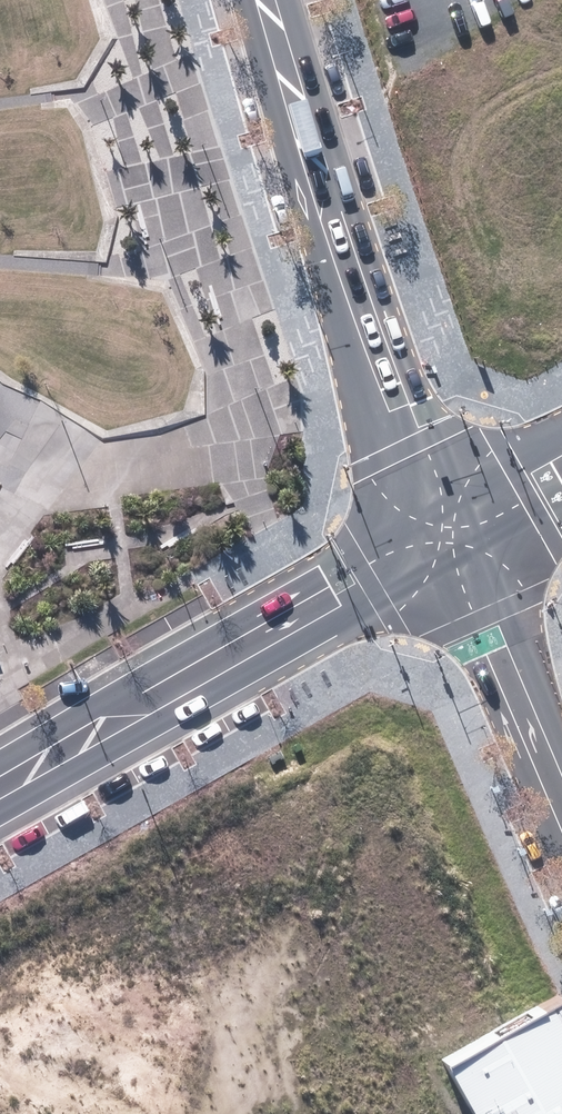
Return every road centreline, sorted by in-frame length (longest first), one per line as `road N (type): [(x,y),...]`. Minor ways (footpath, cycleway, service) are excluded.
road 1 (tertiary): [(265,0),(386,409),(439,532)]
road 2 (tertiary): [(439,532),(0,779)]
road 3 (unclassified): [(561,804),(499,650),(439,532)]
road 4 (unclassified): [(561,462),(439,532)]

